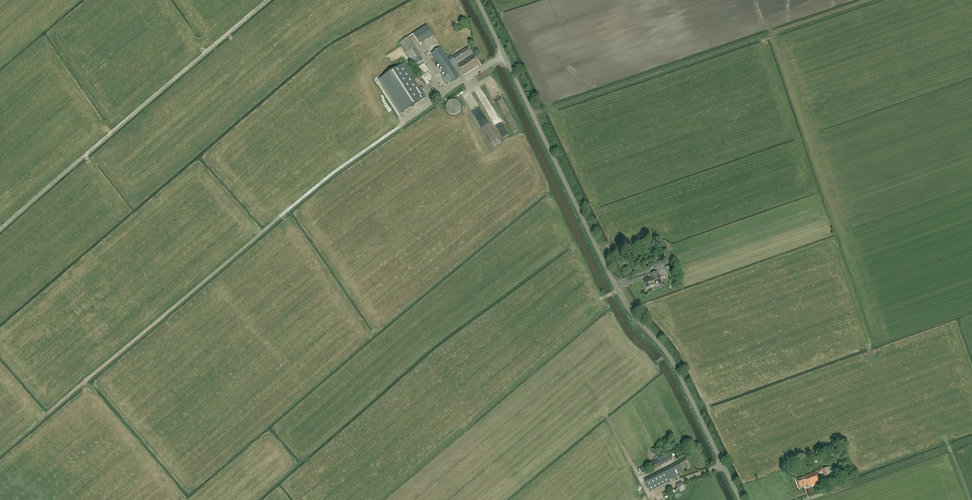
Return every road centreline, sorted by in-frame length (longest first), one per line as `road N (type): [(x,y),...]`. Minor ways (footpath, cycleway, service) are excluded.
road 1 (unclassified): [(740,499),(672,361),(629,315),(606,271),(477,0)]
road 2 (track): [(971,439),(805,499)]

